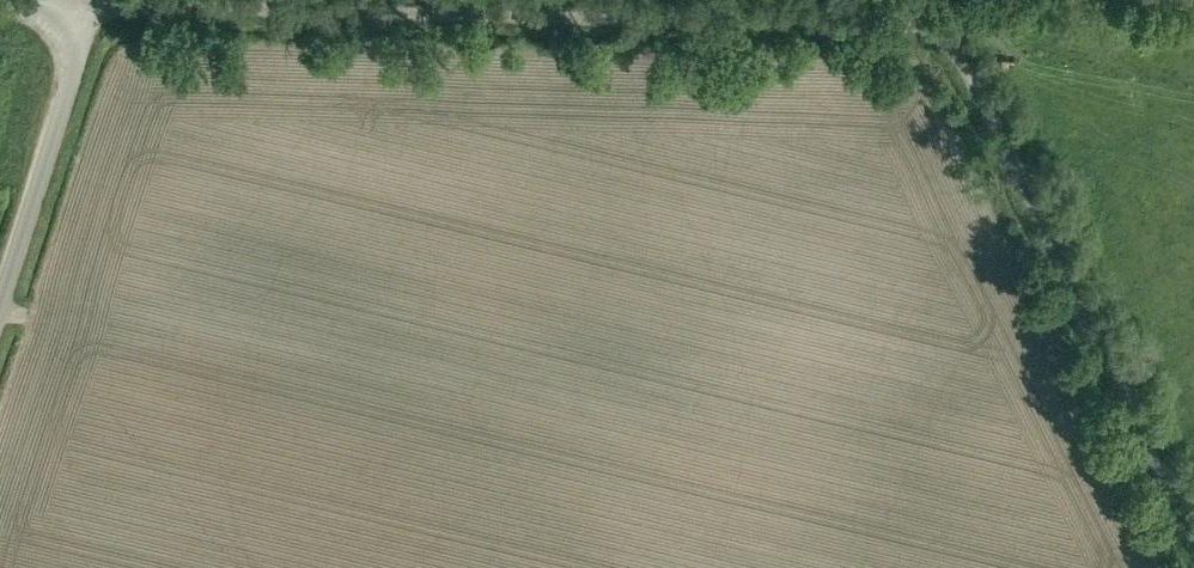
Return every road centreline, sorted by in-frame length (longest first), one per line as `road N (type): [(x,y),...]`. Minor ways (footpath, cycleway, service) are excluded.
road 1 (track): [(91,5),(904,23),(941,34)]
road 2 (track): [(1193,527),(971,69),(941,34)]
road 3 (unclassified): [(0,302),(91,5)]

